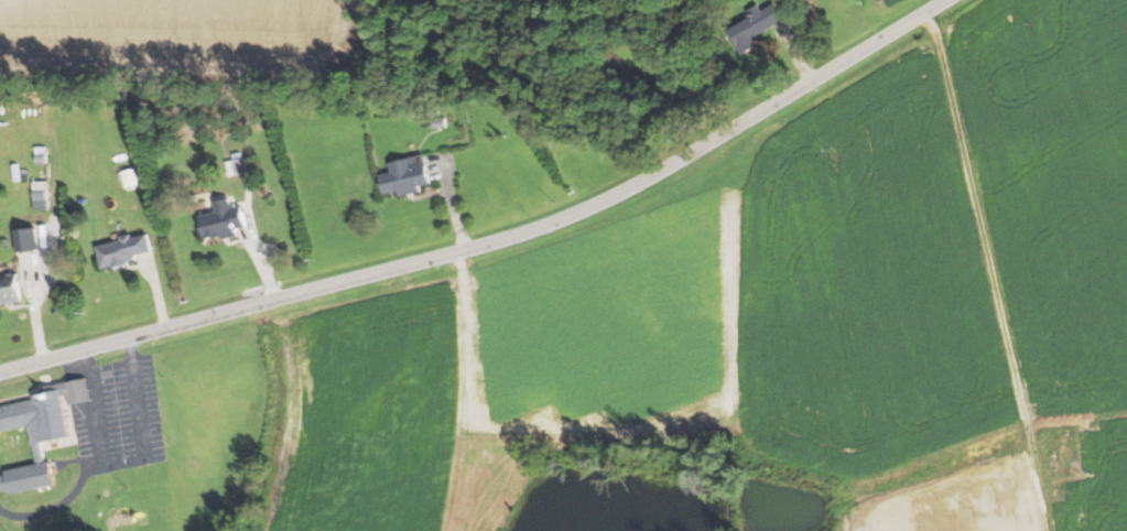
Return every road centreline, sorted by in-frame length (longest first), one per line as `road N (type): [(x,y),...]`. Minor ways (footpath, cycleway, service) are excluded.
road 1 (residential): [(0,372),(562,218),(653,175),(946,0)]
road 2 (track): [(1046,530),(945,68),(923,13)]

